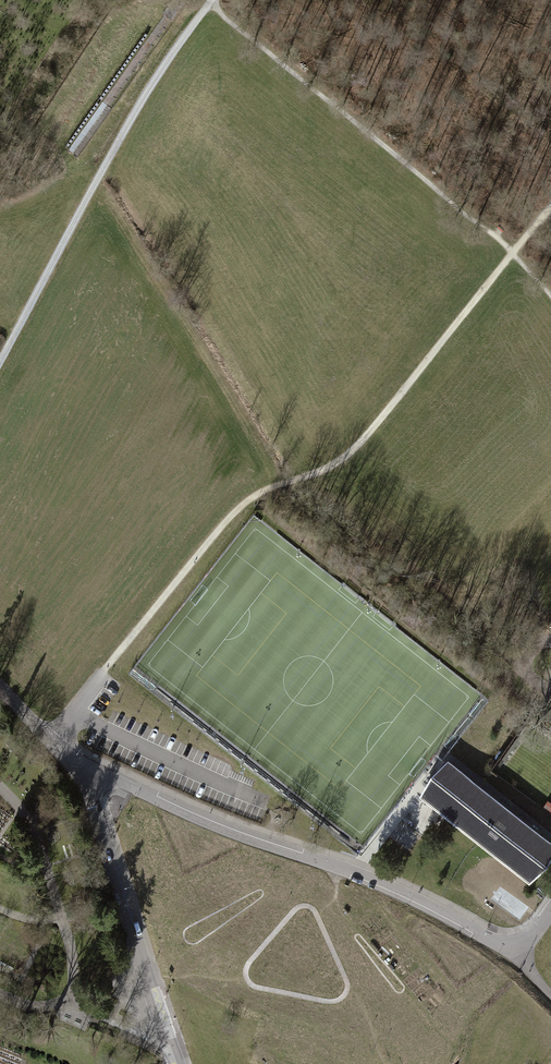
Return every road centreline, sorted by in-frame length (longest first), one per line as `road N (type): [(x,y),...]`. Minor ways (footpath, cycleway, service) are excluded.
road 1 (track): [(104,671),(237,510),(359,443),(550,209)]
road 2 (unclassified): [(515,947),(94,770)]
road 3 (track): [(550,295),(512,252),(210,3)]
road 4 (track): [(0,361),(143,99),(212,0)]
road 5 (residential): [(176,1063),(89,789),(94,770)]
road 6 (unclassified): [(94,770),(50,741),(0,688)]

